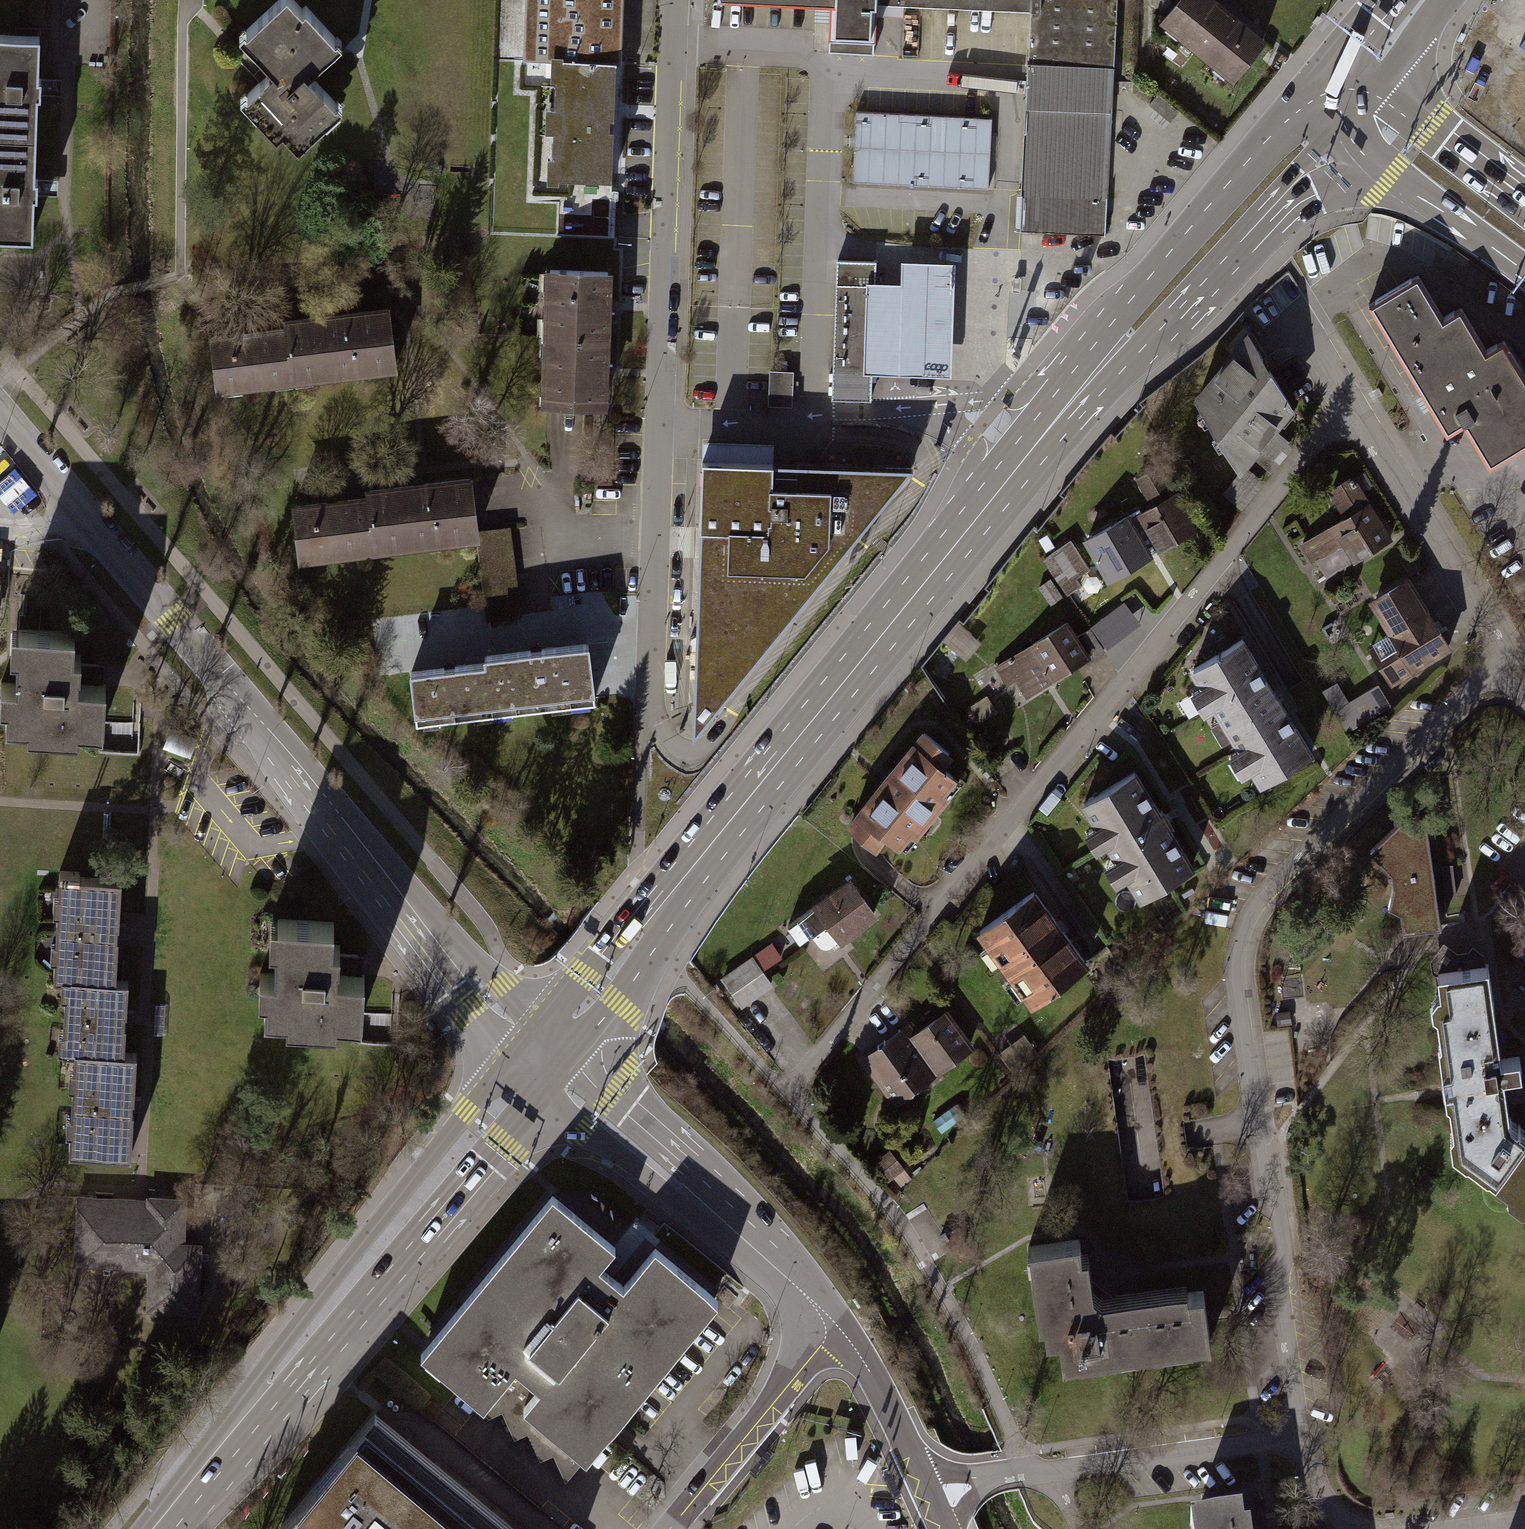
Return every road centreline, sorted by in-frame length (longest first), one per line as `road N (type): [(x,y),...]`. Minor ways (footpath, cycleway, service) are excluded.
road 1 (primary): [(1320,78),(1129,300),(530,1038)]
road 2 (primary): [(564,1070),(720,862),(1070,428),(1344,139)]
road 3 (residential): [(1504,657),(1255,905),(1241,937),(1236,968),(1302,1438)]
road 4 (residential): [(785,1090),(1350,404)]
road 5 (residential): [(0,421),(488,999),(530,1038)]
road 6 (residential): [(675,0),(649,708)]
road 7 (primary): [(530,1038),(141,1528)]
road 8 (primary): [(177,1528),(564,1070)]
road 9 (residential): [(1302,1438),(996,1478),(919,1474)]
road 10 (unclassified): [(564,1070),(780,1257),(837,1328)]
road 11 (residential): [(1504,657),(1350,404)]
road 12 (unclassified): [(837,1328),(670,1528)]
road 13 (motorway): [(1344,139),(1524,272)]
road 14 (motorway): [(1524,198),(1382,90)]
road 15 (unclassified): [(837,1328),(919,1474)]

